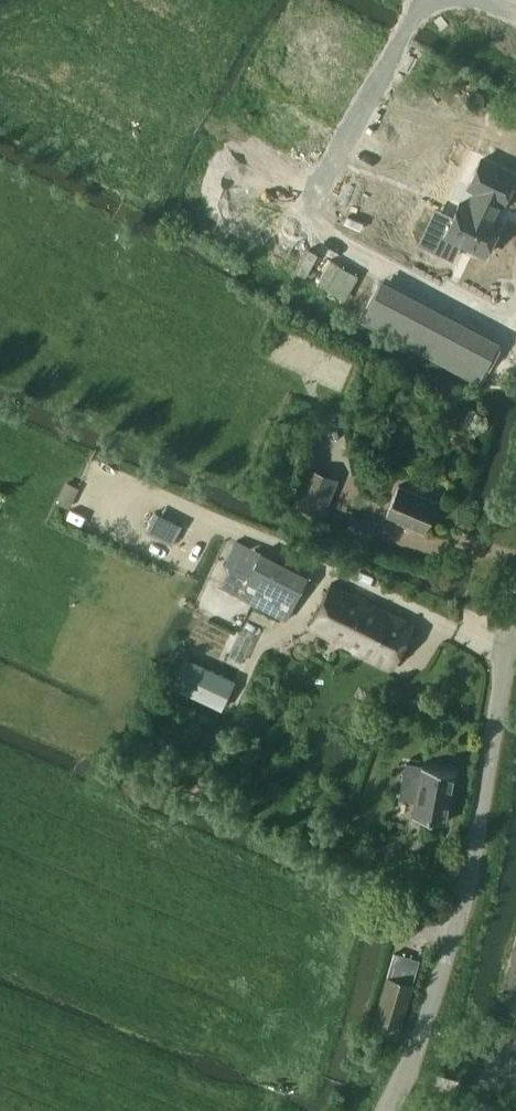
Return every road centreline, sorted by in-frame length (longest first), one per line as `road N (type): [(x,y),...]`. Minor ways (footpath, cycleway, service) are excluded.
road 1 (unclassified): [(390,1110),(422,1031),(474,842),(515,609)]

